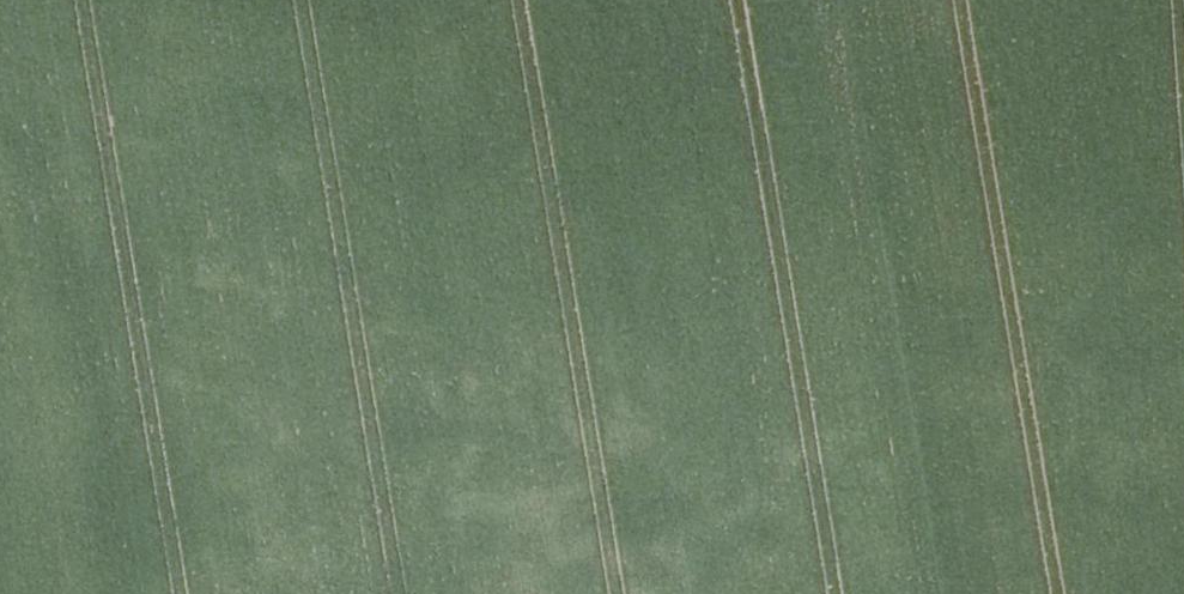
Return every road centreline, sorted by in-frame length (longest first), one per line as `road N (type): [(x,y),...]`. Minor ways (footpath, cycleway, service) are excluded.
road 1 (primary): [(573,0),(632,593)]

